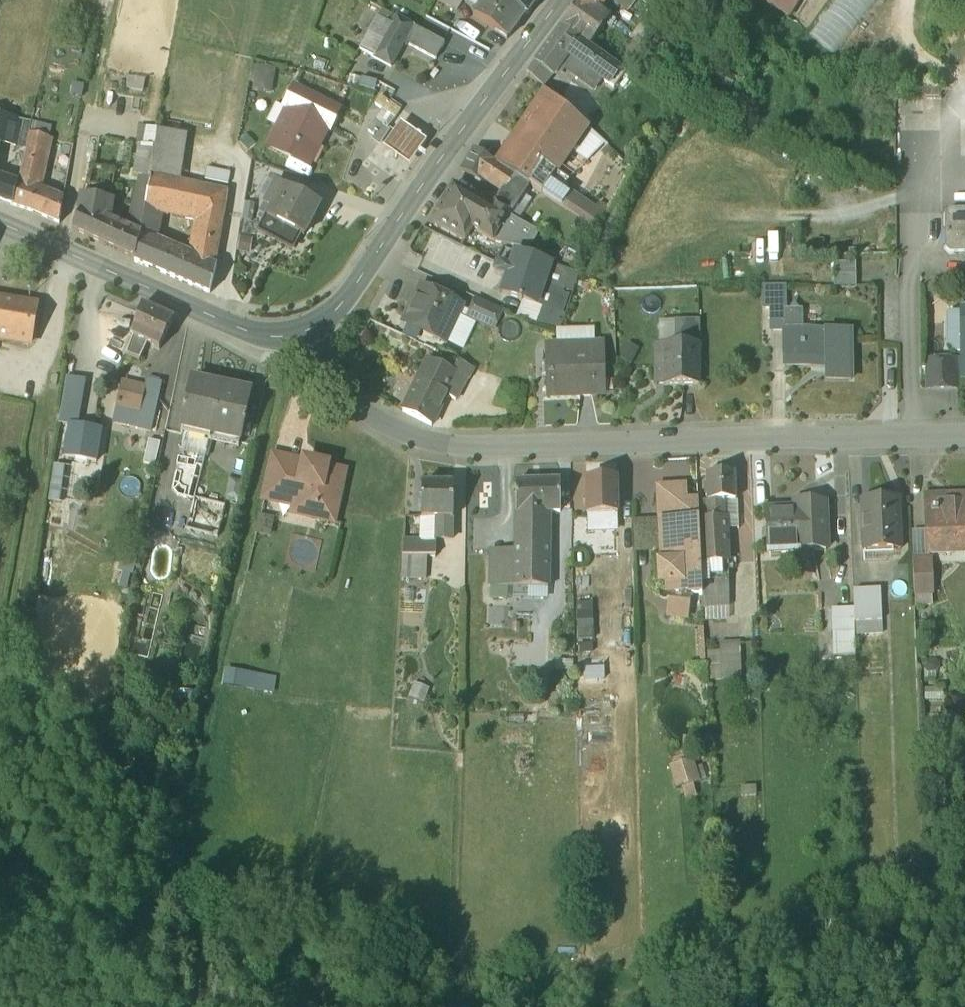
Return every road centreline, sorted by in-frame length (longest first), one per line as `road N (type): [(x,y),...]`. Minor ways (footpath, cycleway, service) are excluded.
road 1 (residential): [(300,323),(329,372),(377,408),(455,438),(964,430)]
road 2 (secondary): [(300,323),(342,294),(551,0)]
road 3 (secondary): [(0,218),(240,319),(300,323)]

